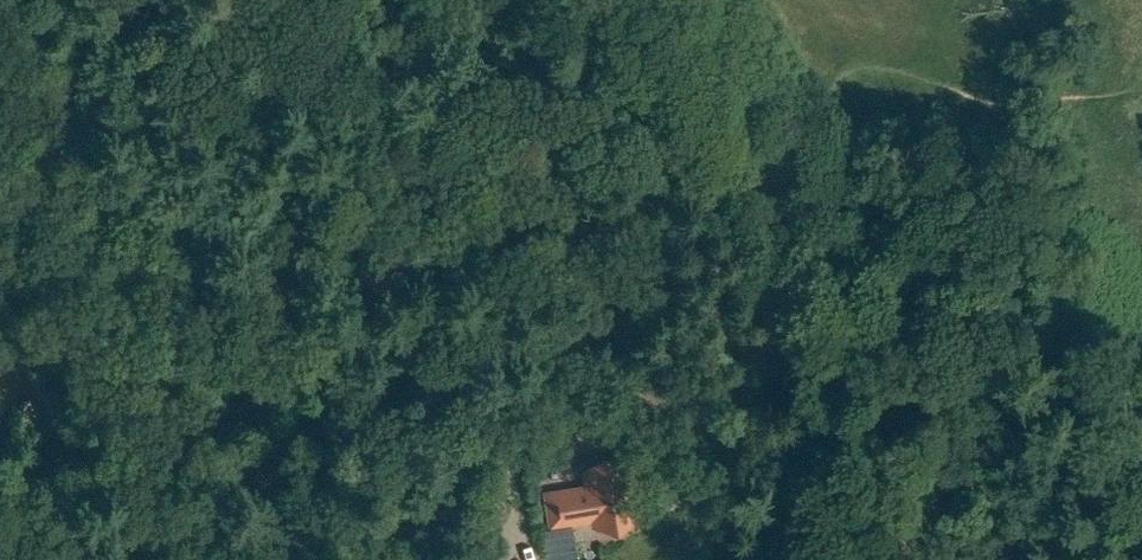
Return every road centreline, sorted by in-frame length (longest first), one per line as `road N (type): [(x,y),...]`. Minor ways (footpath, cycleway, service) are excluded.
road 1 (track): [(664,0),(908,383),(936,462),(924,553)]

